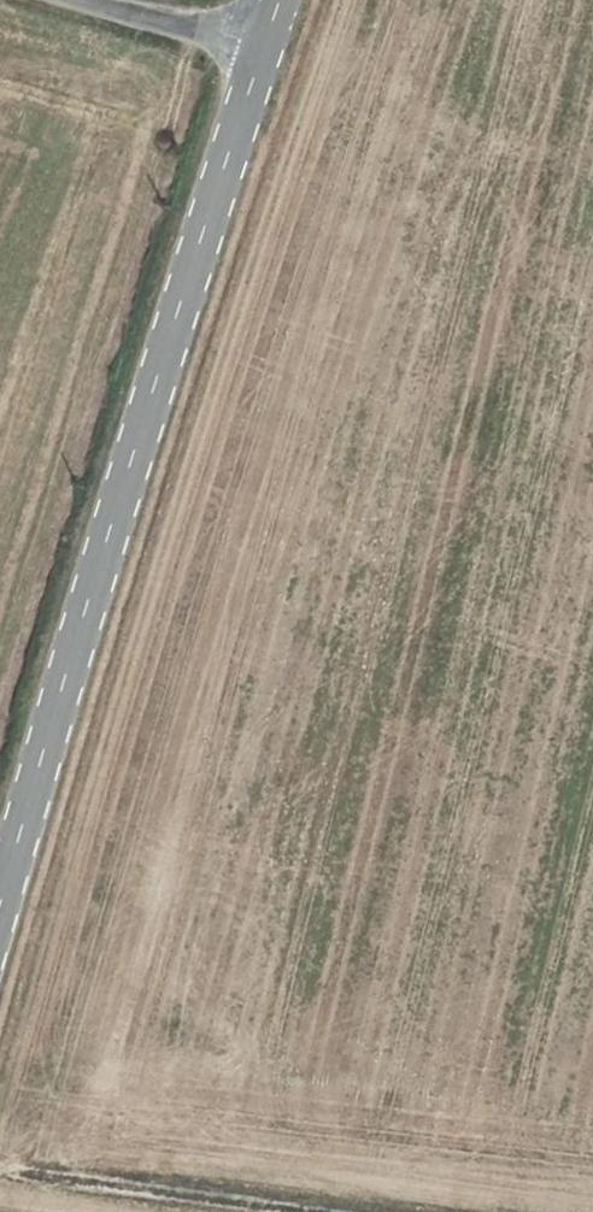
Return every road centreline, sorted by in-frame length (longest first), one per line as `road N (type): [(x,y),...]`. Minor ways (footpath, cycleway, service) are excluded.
road 1 (tertiary): [(0,909),(265,52)]
road 2 (track): [(0,1169),(315,1211)]
road 3 (unclassified): [(93,0),(265,52)]

